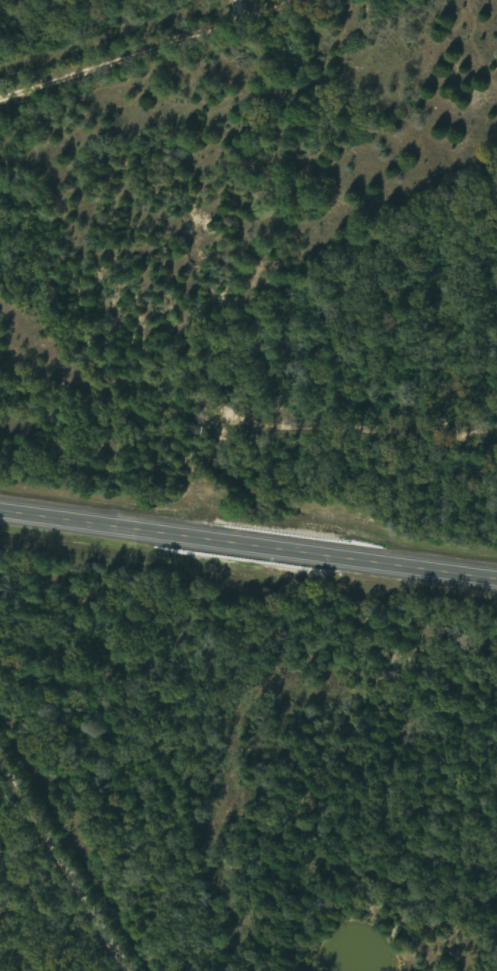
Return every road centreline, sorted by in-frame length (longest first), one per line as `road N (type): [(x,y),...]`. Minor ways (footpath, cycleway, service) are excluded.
road 1 (primary): [(496,587),(0,519)]
road 2 (residential): [(0,118),(393,0)]
road 3 (residential): [(138,970),(0,728)]

